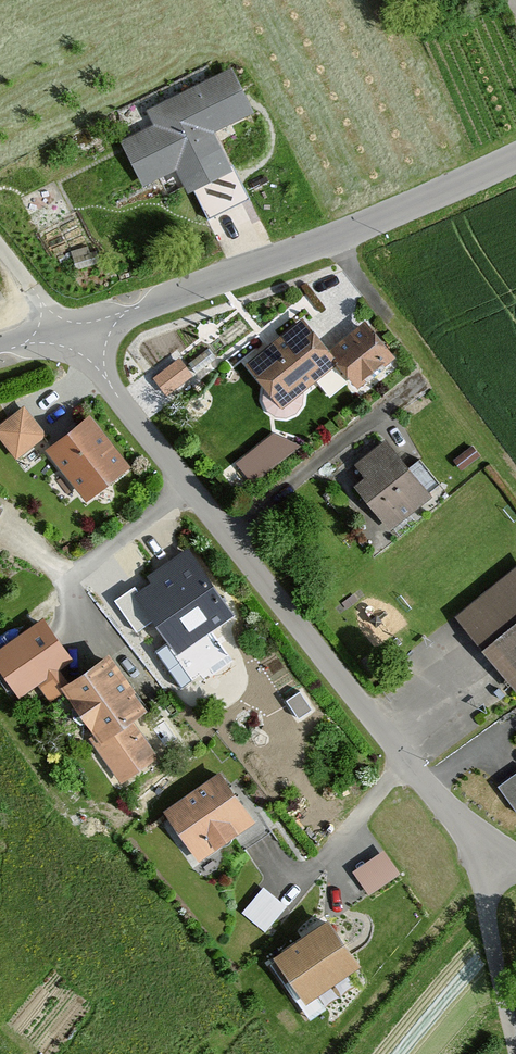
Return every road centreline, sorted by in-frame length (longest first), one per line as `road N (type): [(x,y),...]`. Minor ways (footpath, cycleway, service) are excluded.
road 1 (residential): [(489,855),(382,735),(66,332)]
road 2 (unclassified): [(66,332),(333,240),(515,160)]
road 3 (unclassified): [(515,1053),(488,911),(489,855)]

